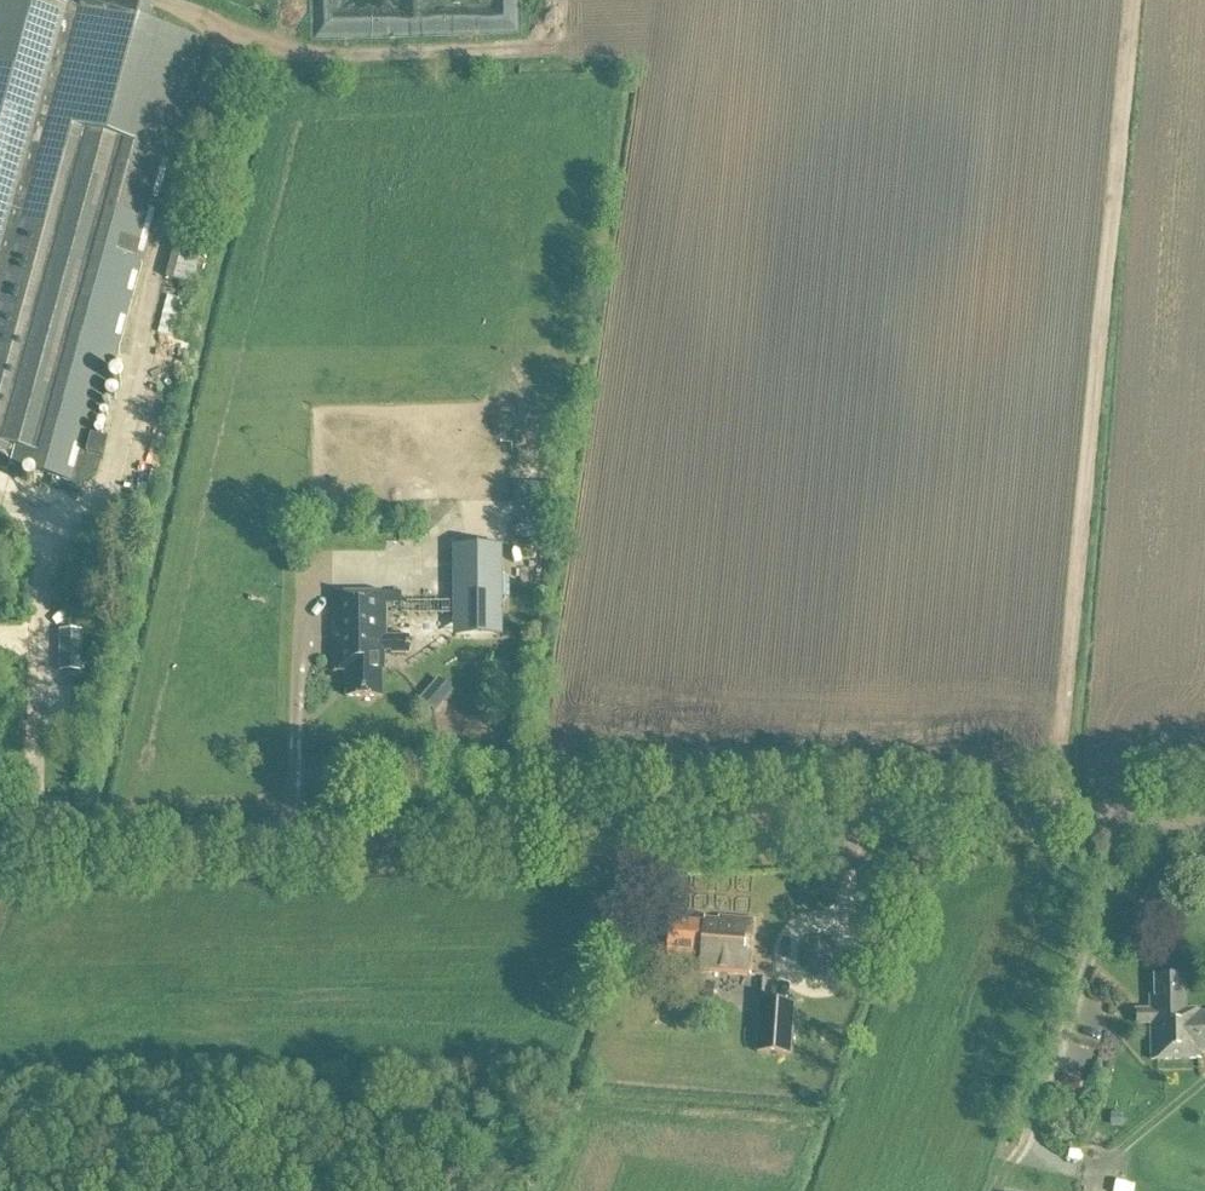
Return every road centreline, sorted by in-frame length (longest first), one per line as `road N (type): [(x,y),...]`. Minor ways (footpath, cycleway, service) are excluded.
road 1 (tertiary): [(0,845),(1204,817)]
road 2 (track): [(1049,820),(1134,0)]

